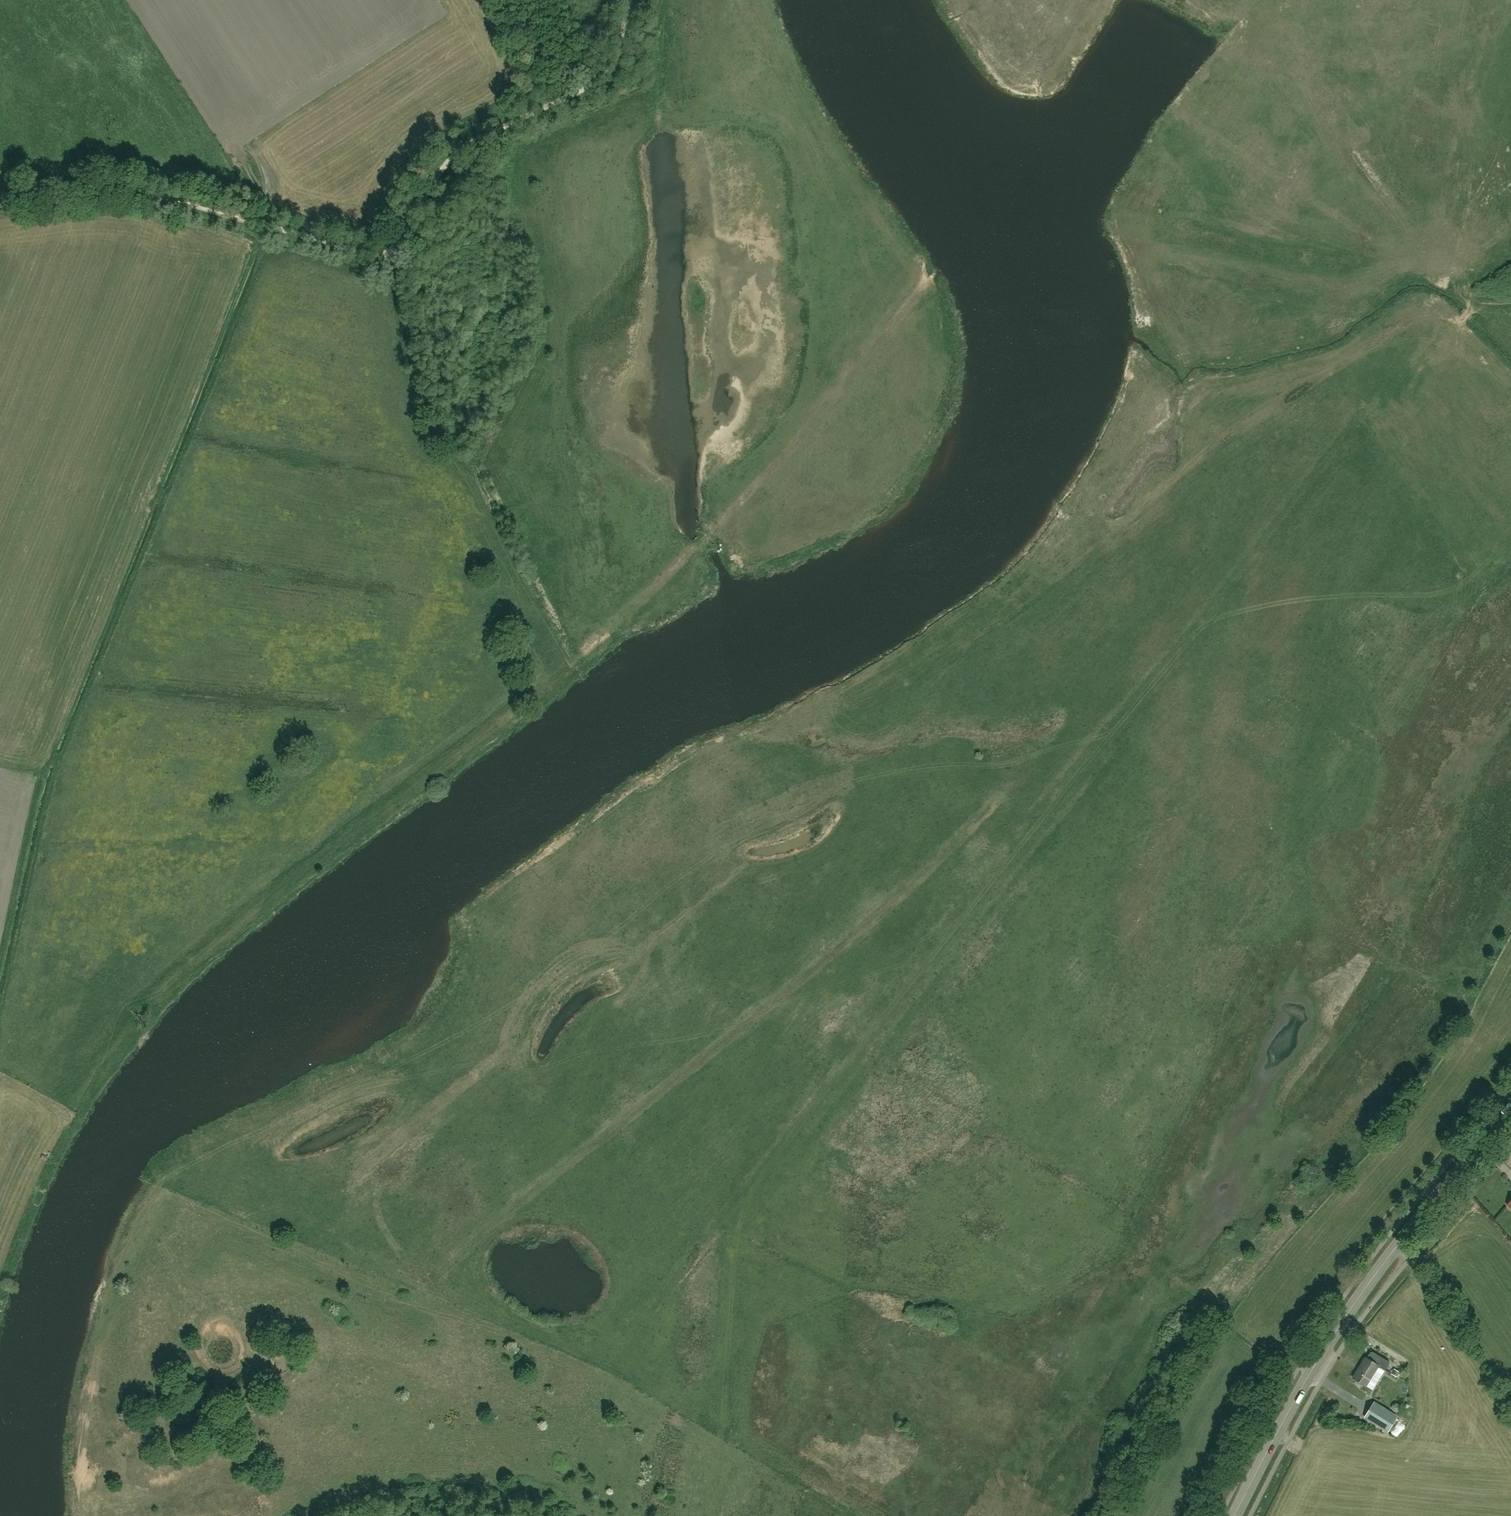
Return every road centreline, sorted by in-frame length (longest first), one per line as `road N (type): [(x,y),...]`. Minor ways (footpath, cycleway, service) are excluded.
road 1 (unclassified): [(0,197),(89,186),(130,190),(384,254),(460,148),(608,73),(629,0)]
road 2 (secondary): [(1237,1515),(1354,1309),(1510,1113)]

